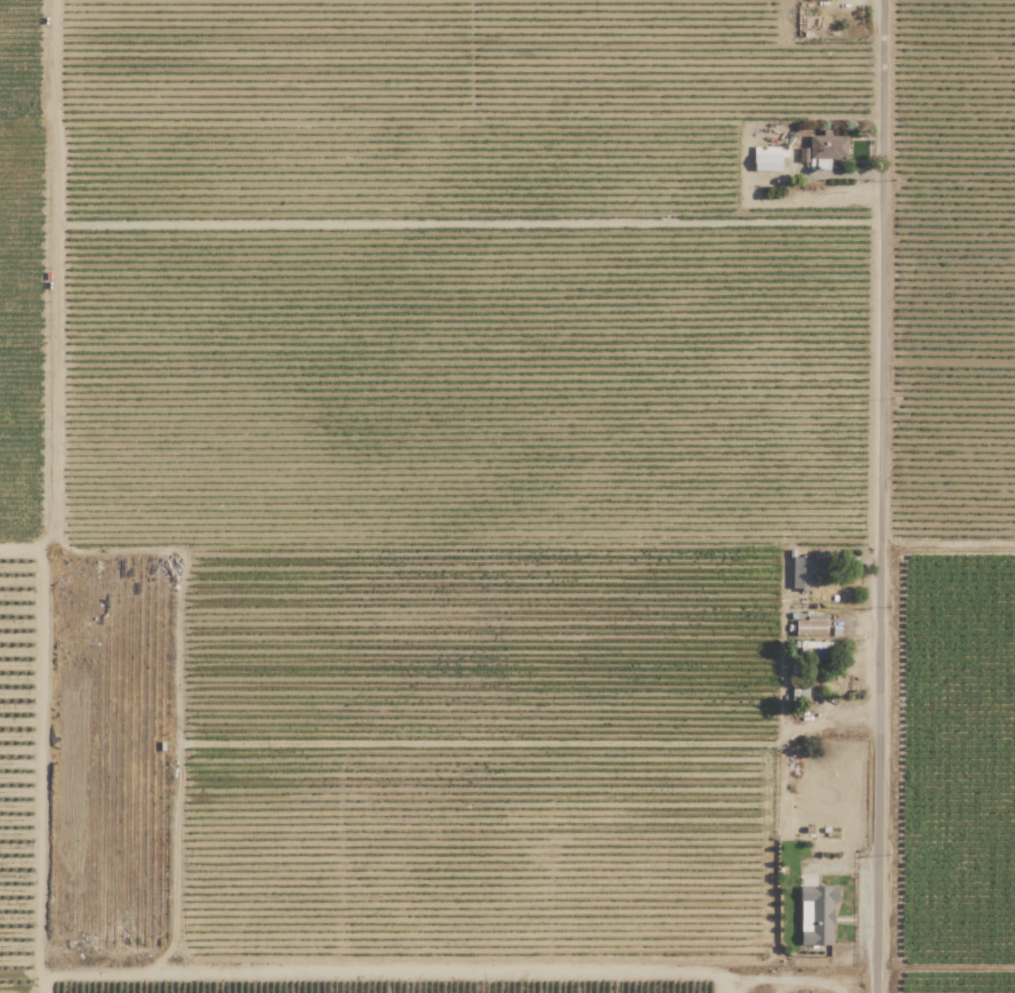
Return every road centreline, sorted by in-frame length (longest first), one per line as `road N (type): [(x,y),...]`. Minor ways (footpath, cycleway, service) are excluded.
road 1 (residential): [(887,0),(880,992)]

